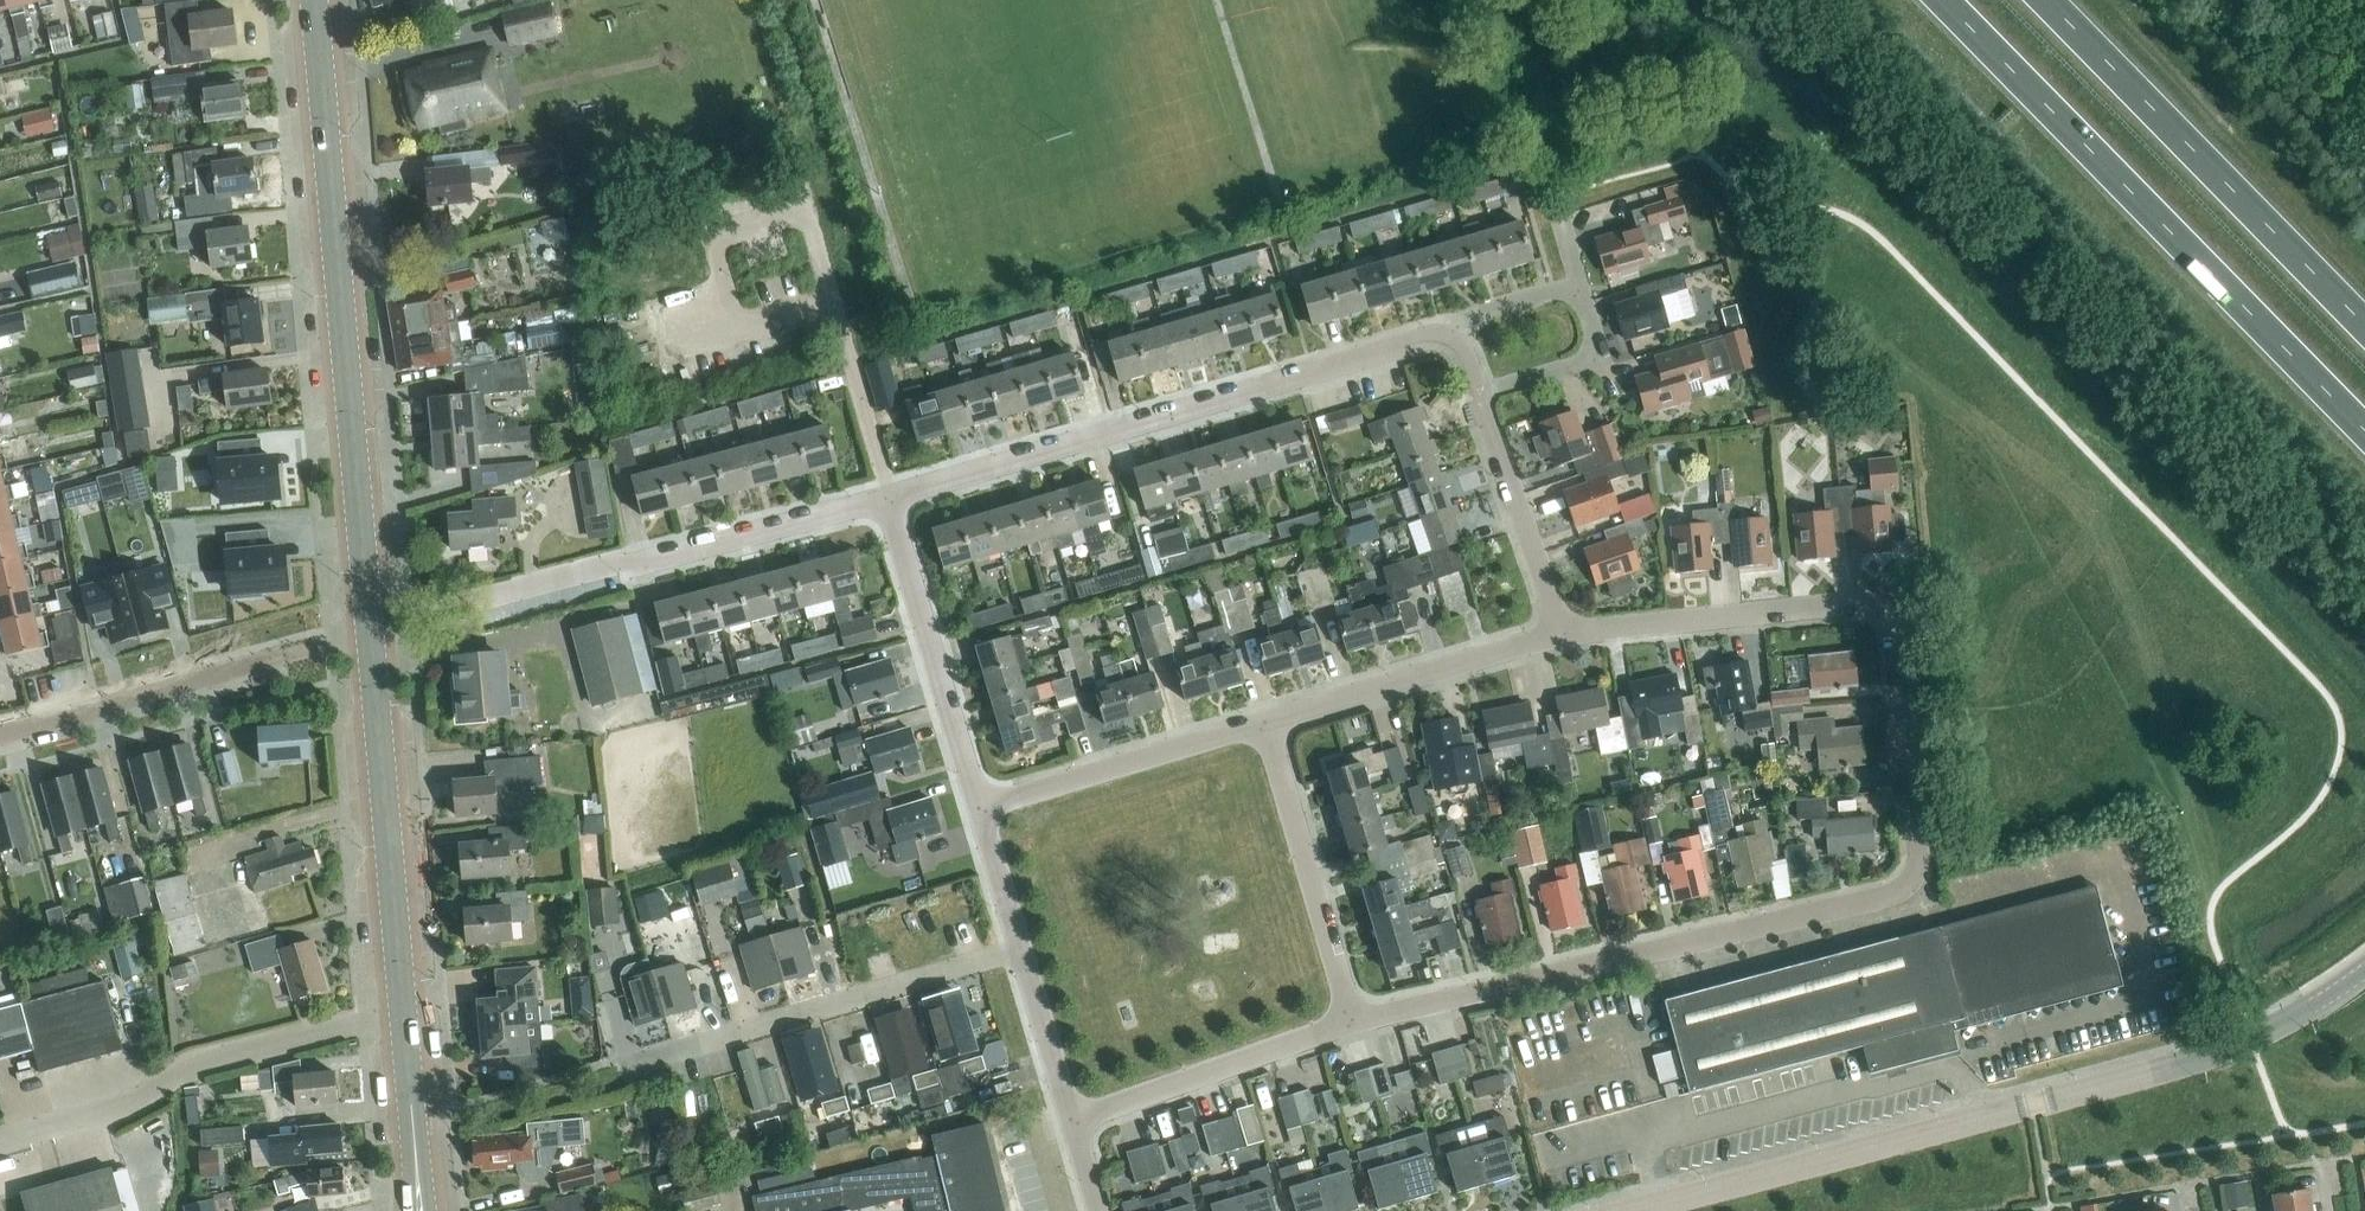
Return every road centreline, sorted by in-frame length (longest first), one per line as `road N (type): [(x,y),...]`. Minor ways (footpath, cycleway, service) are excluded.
road 1 (secondary): [(421,1210),(319,0)]
road 2 (residential): [(1359,1019),(1895,896),(1917,873),(1888,607),(1553,634)]
road 3 (tertiary): [(1605,1210),(2197,1059),(2311,1006),(2364,970)]
road 4 (trunk): [(1942,0),(2364,432)]
road 5 (residential): [(887,500),(1456,328)]
road 6 (trunk): [(2364,327),(2046,0)]
road 7 (residential): [(471,612),(887,500)]
road 8 (residential): [(619,1065),(1024,953)]
road 9 (residential): [(887,500),(977,806)]
road 10 (residential): [(1359,1019),(1268,724)]
road 11 (residential): [(1075,1123),(1359,1019)]
road 12 (residential): [(1268,724),(977,806)]
road 13 (residential): [(1553,634),(1268,724)]
road 14 (residential): [(0,734),(286,655)]
road 15 (residential): [(1553,634),(1476,394)]
road 16 (residential): [(1578,289),(1599,356),(1476,394)]
road 17 (residential): [(1024,953),(1075,1123)]
road 18 (residential): [(977,806),(1024,953)]
road 19 (residential): [(1456,328),(1578,289)]

